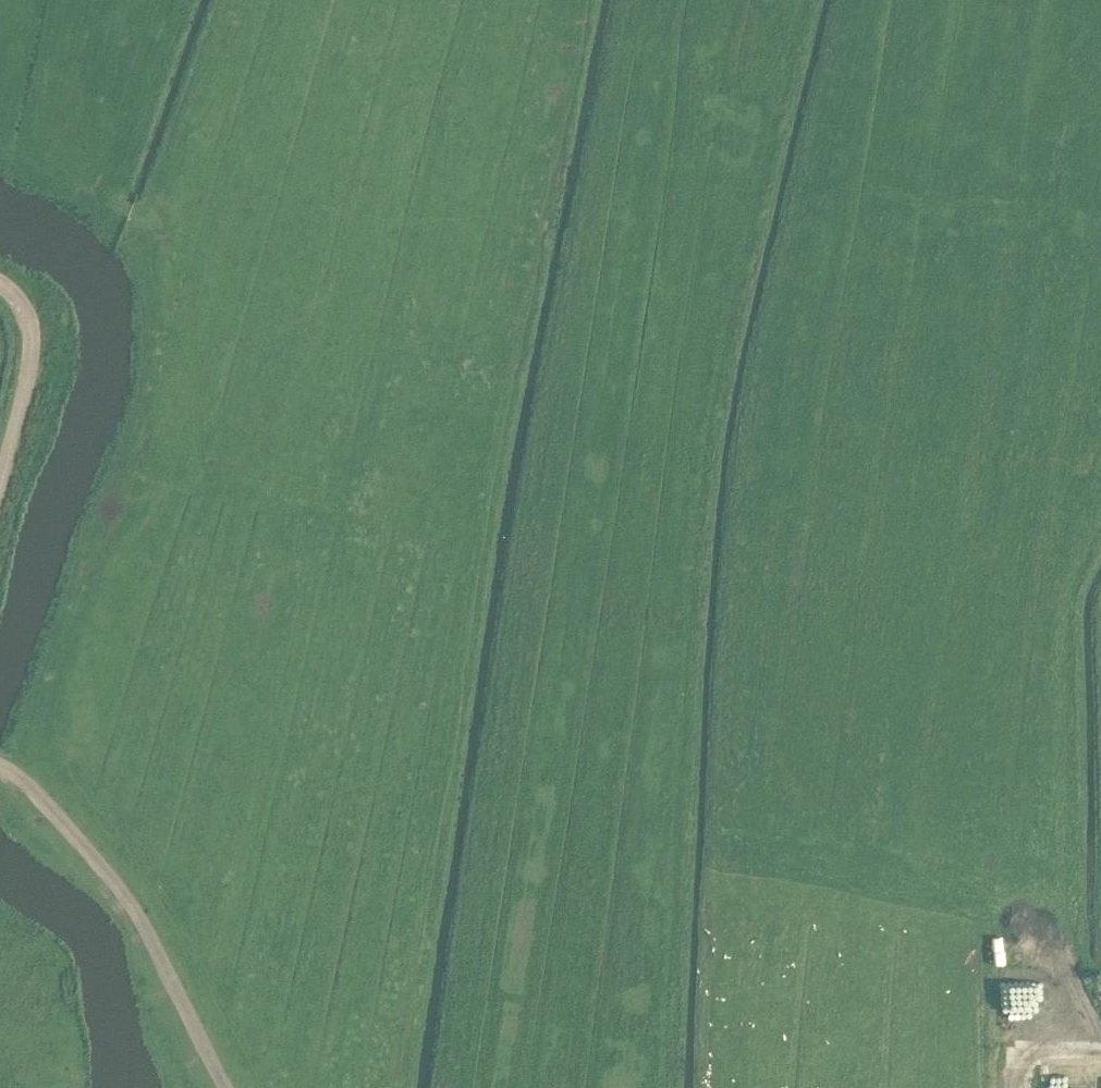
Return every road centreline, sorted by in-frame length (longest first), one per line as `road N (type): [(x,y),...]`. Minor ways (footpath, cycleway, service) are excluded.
road 1 (track): [(0,762),(124,892),(226,1087)]
road 2 (track): [(0,285),(25,309),(32,334),(0,482)]

